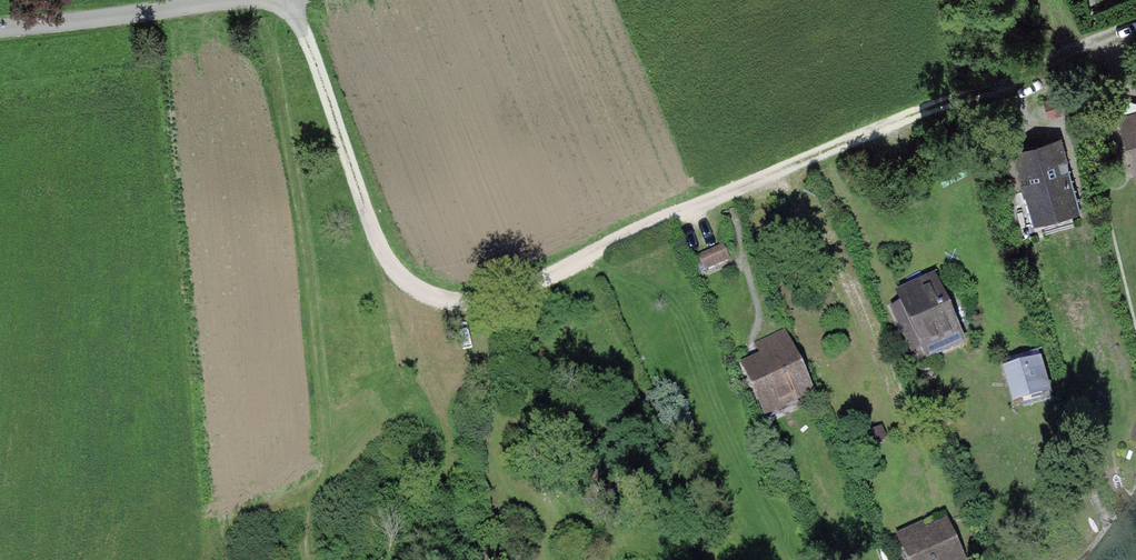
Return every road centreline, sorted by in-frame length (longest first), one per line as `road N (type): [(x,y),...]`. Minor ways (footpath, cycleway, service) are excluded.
road 1 (track): [(284,0),(369,249),(401,291),(451,307),(527,290),(660,214),(967,86)]
road 2 (unclassified): [(247,0),(0,31)]

